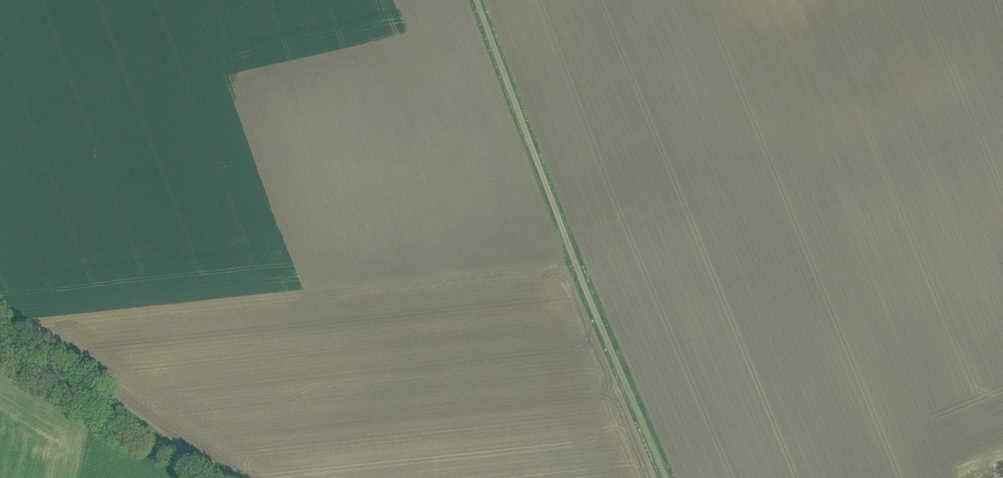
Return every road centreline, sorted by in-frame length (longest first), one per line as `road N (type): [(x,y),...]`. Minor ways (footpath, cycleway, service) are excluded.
road 1 (unclassified): [(666,477),(476,0)]
road 2 (unclassified): [(213,477),(0,350)]

